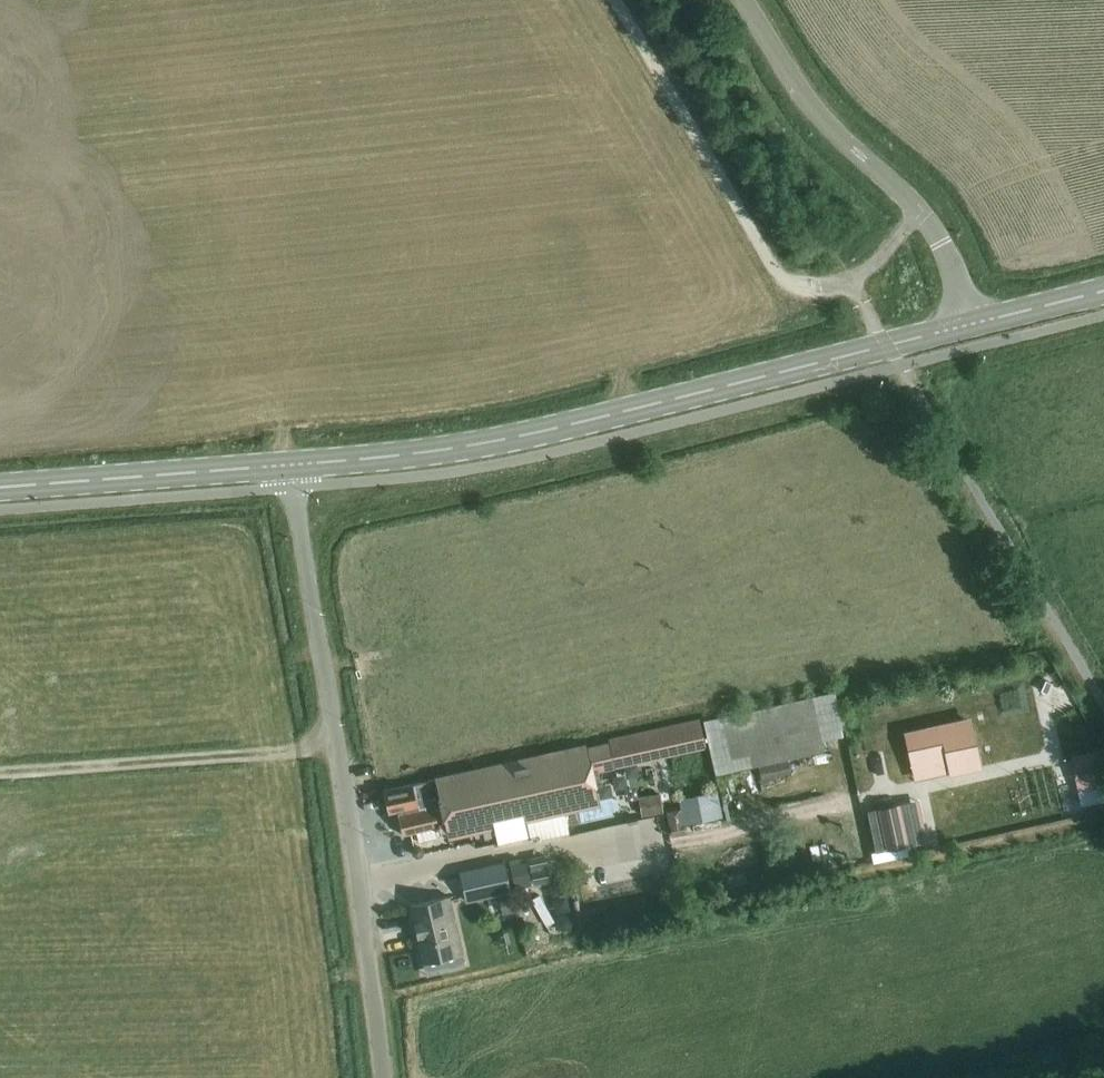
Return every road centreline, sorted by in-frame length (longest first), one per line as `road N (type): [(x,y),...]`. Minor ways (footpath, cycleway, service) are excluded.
road 1 (tertiary): [(290,463),(477,442),(970,324)]
road 2 (unclassified): [(383,1077),(361,880),(290,463)]
road 3 (tertiary): [(970,324),(942,240),(809,103),(744,0)]
road 4 (tertiary): [(0,486),(290,463)]
road 5 (tertiary): [(970,324),(1103,291)]

